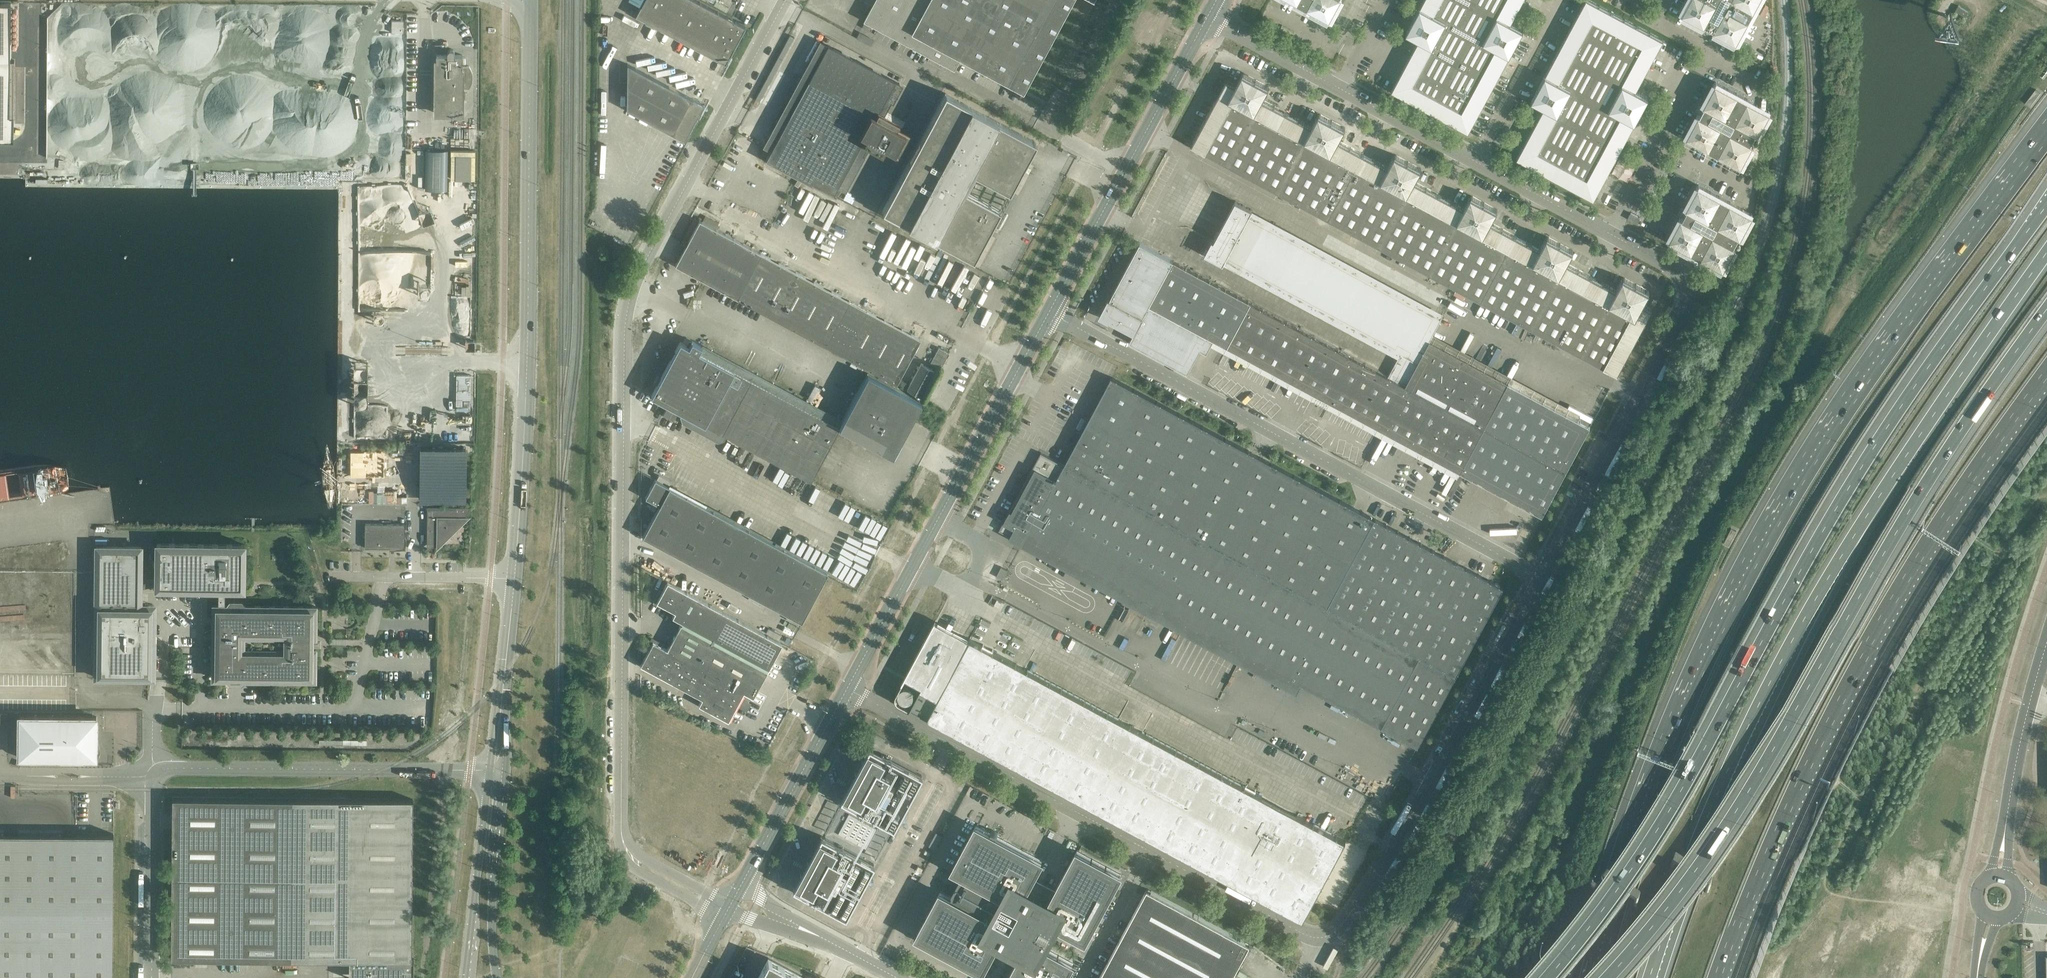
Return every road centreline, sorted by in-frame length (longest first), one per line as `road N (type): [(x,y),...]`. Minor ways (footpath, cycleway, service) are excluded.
road 1 (motorway): [(2046,135),(1845,410),(1773,529),(1674,734),(1595,977)]
road 2 (unclassified): [(847,689),(1298,931),(1326,937),(1343,924),(1411,817),(1541,577)]
road 3 (motorway): [(2046,205),(1868,449),(1642,846),(1542,977)]
road 4 (unclassified): [(622,833),(628,306),(785,0)]
road 5 (motorway): [(1650,977),(1706,821),(1796,633),(1882,493),(2046,254)]
road 6 (motorway): [(1605,977),(1707,847),(1918,490),(2046,308)]
road 7 (motorway): [(1717,977),(1781,816),(1853,670),(1961,492),(2046,371)]
road 8 (tertiary): [(530,0),(527,364),(514,579)]
road 9 (unclassified): [(1541,577),(1049,312)]
road 10 (unclassified): [(489,773),(164,770),(154,790),(152,977)]
road 11 (tertiary): [(847,689),(1049,312)]
road 12 (unclassified): [(1541,577),(1690,297),(1679,271),(1611,234)]
road 13 (tertiary): [(1049,312),(1208,16)]
road 14 (tertiary): [(740,888),(847,689)]
road 15 (tertiary): [(489,773),(468,977)]
road 16 (tertiary): [(497,977),(494,855),(503,774)]
road 17 (unclassified): [(1611,234),(1705,55)]
road 18 (unclassified): [(514,579),(326,577)]
road 19 (unclassified): [(1475,161),(1562,0)]
road 20 (tertiary): [(2008,813),(2046,642)]
road 21 (unclassified): [(1611,234),(1475,161)]
road 22 (unclassified): [(1475,161),(1340,87)]
road 23 (unclassified): [(1340,87),(1208,16)]
road 24 (unclassified): [(622,833),(620,848),(634,868),(726,913)]
road 25 (tertiary): [(514,579),(501,711)]
road 26 (unclassified): [(731,904),(646,860),(622,833)]

